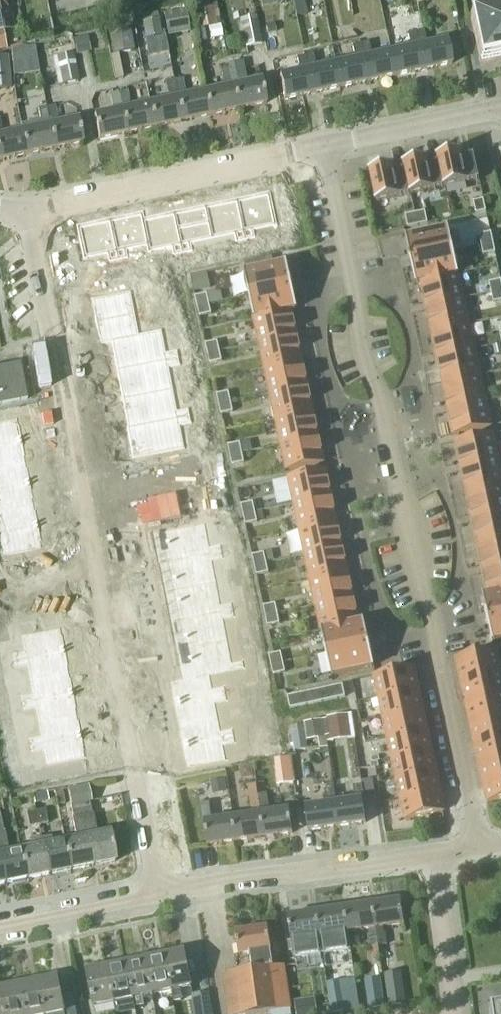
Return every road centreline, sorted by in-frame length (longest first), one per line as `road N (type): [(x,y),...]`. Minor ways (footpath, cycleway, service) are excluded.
road 1 (residential): [(480,848),(324,150)]
road 2 (residential): [(26,211),(166,887)]
road 3 (residential): [(26,211),(324,150)]
road 4 (residential): [(166,887),(434,854)]
road 5 (residential): [(324,150),(500,116)]
road 6 (residential): [(0,922),(166,887)]
road 7 (residential): [(455,1013),(434,854)]

